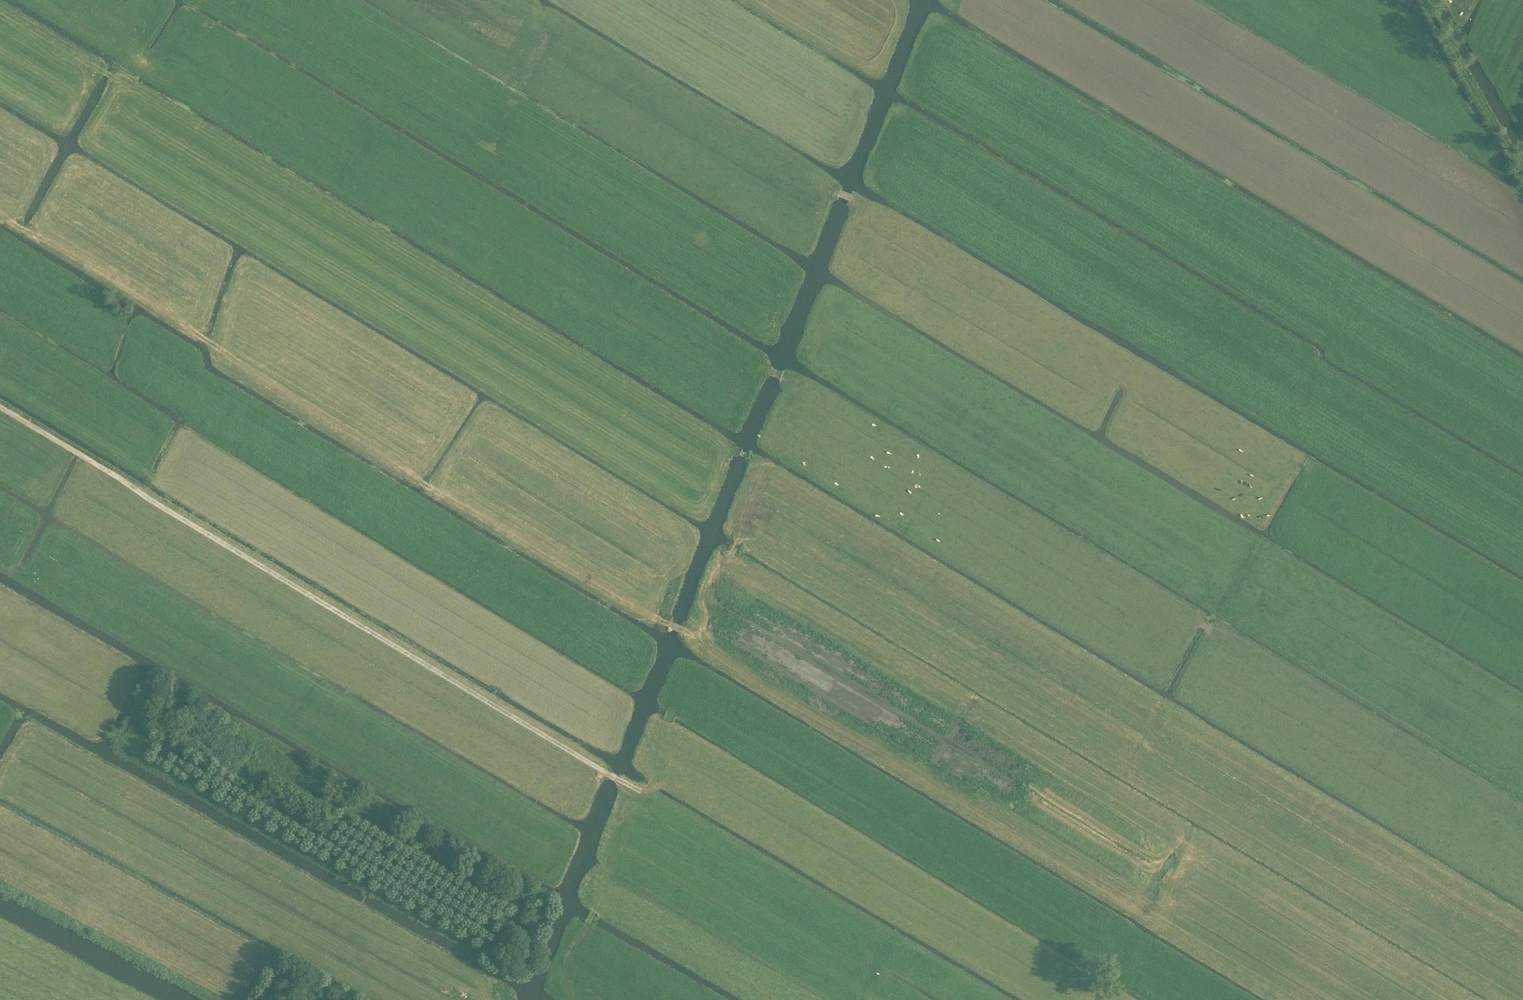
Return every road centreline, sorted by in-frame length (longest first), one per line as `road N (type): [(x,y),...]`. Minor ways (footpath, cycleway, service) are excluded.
road 1 (track): [(642,790),(0,403)]

